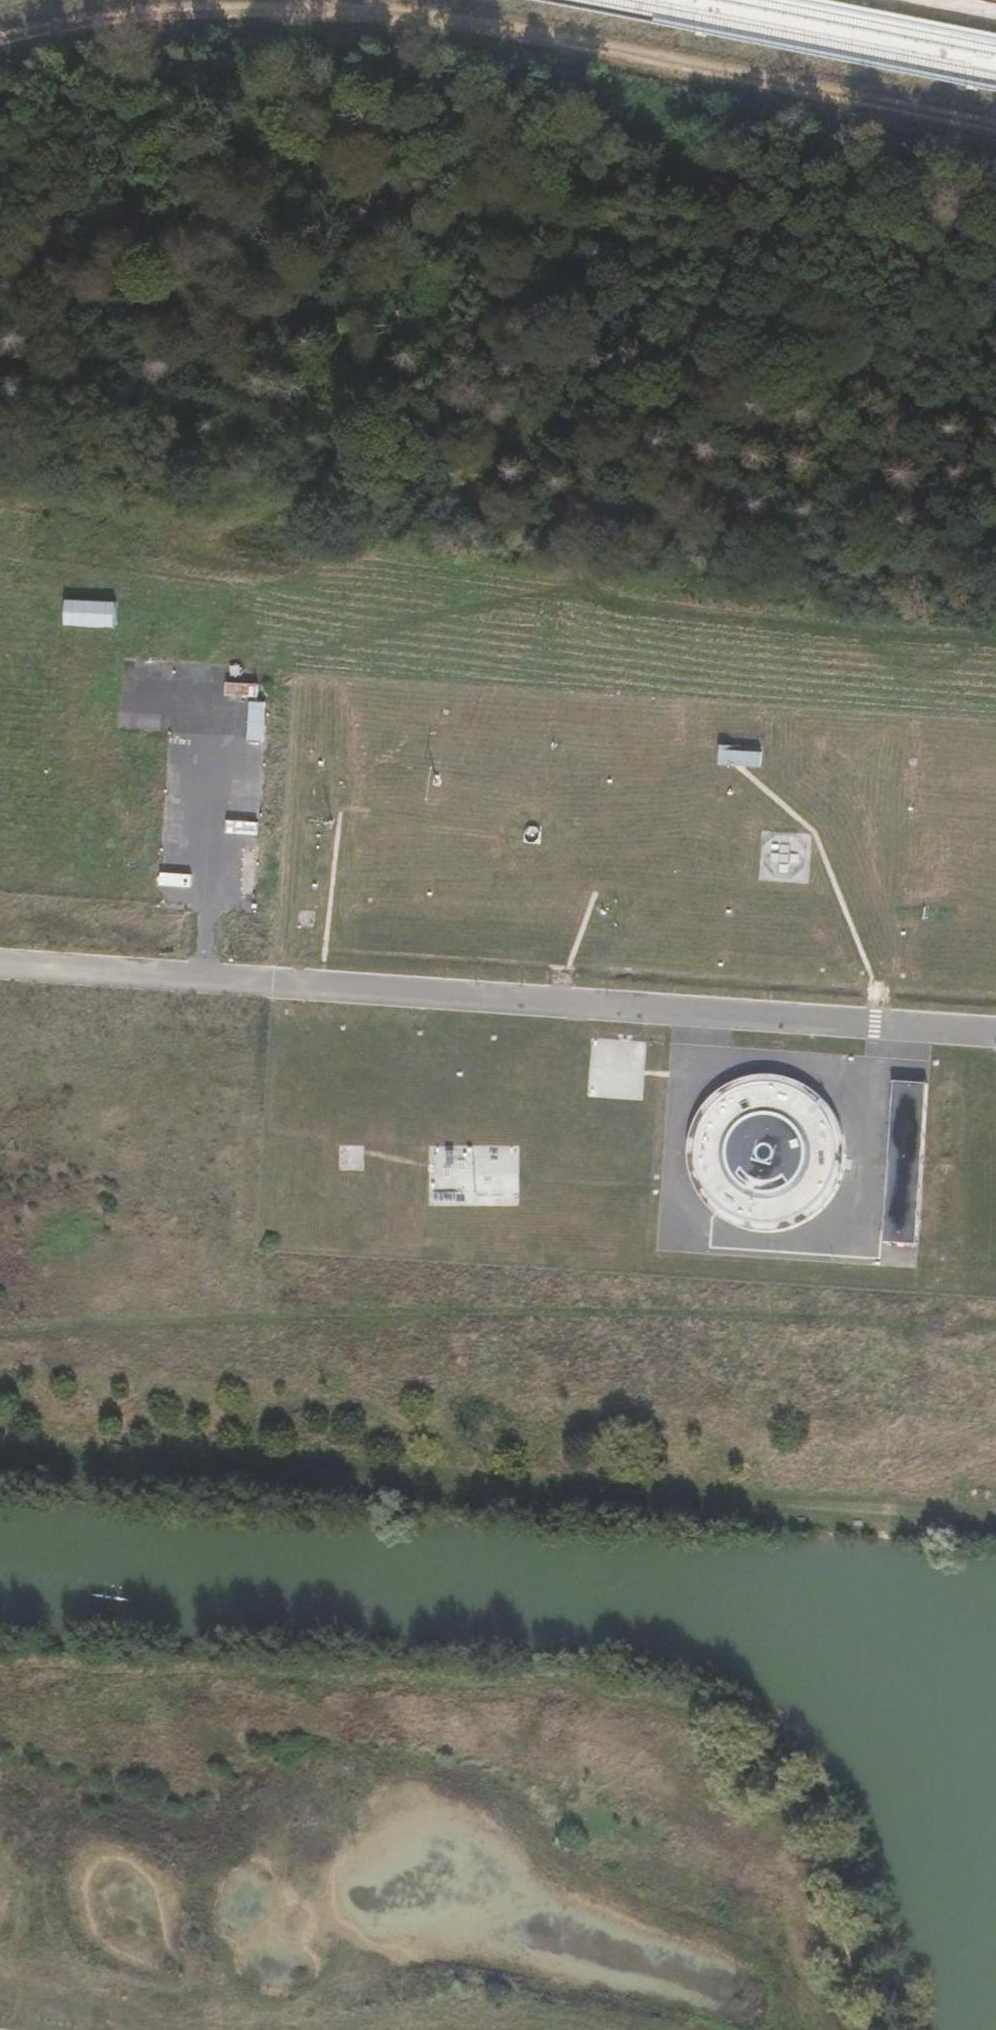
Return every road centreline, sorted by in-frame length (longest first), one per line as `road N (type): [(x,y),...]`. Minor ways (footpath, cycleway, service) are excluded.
road 1 (track): [(995,1521),(834,1514)]

